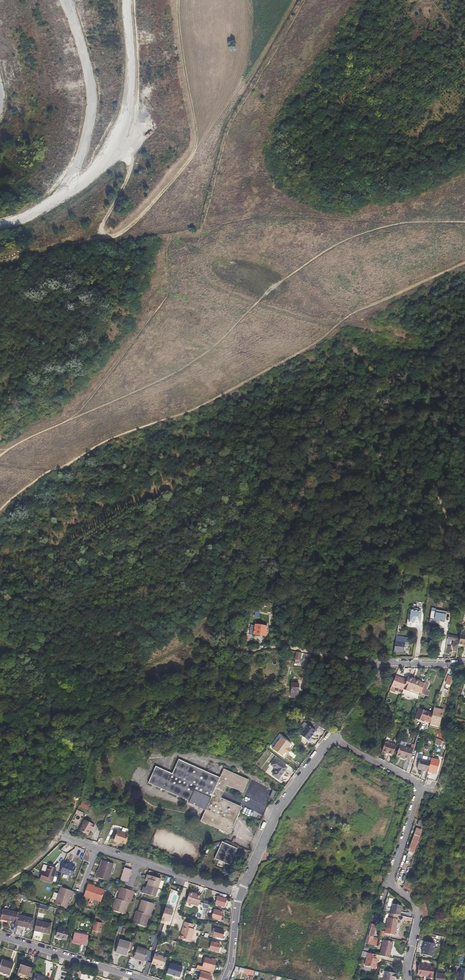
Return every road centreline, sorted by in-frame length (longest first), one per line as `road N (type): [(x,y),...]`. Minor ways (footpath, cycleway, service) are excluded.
road 1 (residential): [(240,896),(284,799),(330,740),(419,787),(390,880),(418,912),(408,979)]
road 2 (track): [(0,260),(71,244),(92,230),(118,234),(153,201),(228,108),(241,48),(238,0)]
road 3 (track): [(0,222),(73,189),(126,138),(136,97),(128,0)]
road 4 (unclassified): [(59,836),(77,802),(92,676)]
road 5 (residential): [(0,937),(148,979)]

